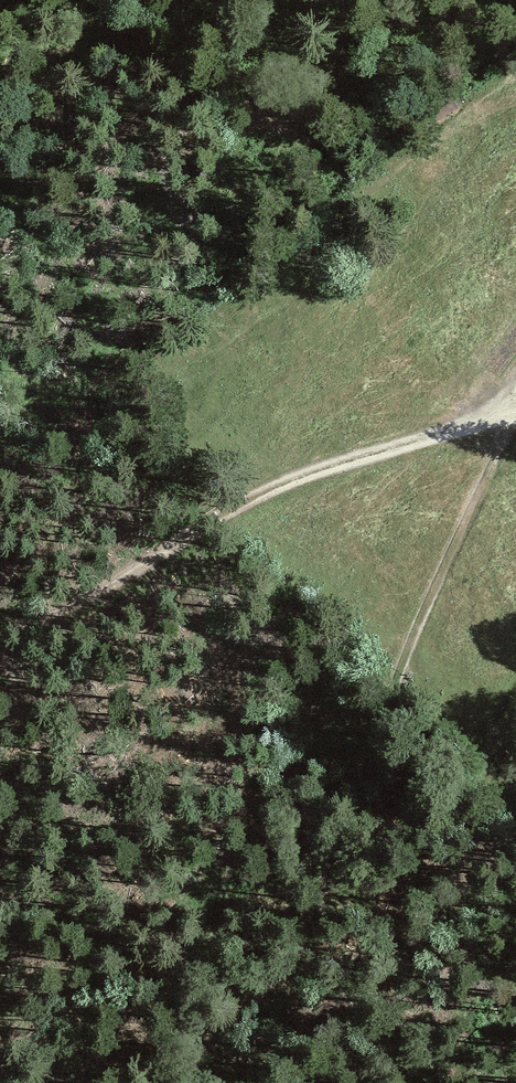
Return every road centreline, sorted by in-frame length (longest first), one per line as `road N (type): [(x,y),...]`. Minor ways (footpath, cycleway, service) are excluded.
road 1 (track): [(150,1082),(213,1035),(299,944),(338,869),(419,621),(512,412),(250,500),(111,587),(0,629)]

